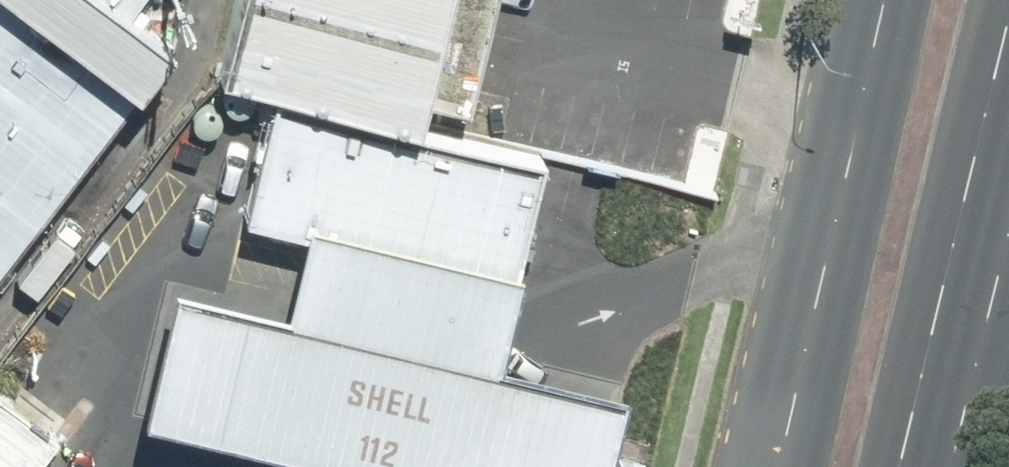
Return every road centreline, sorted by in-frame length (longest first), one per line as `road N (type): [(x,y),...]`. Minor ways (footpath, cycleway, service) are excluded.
road 1 (primary): [(763,466),(871,0)]
road 2 (primary): [(1008,218),(946,466)]

